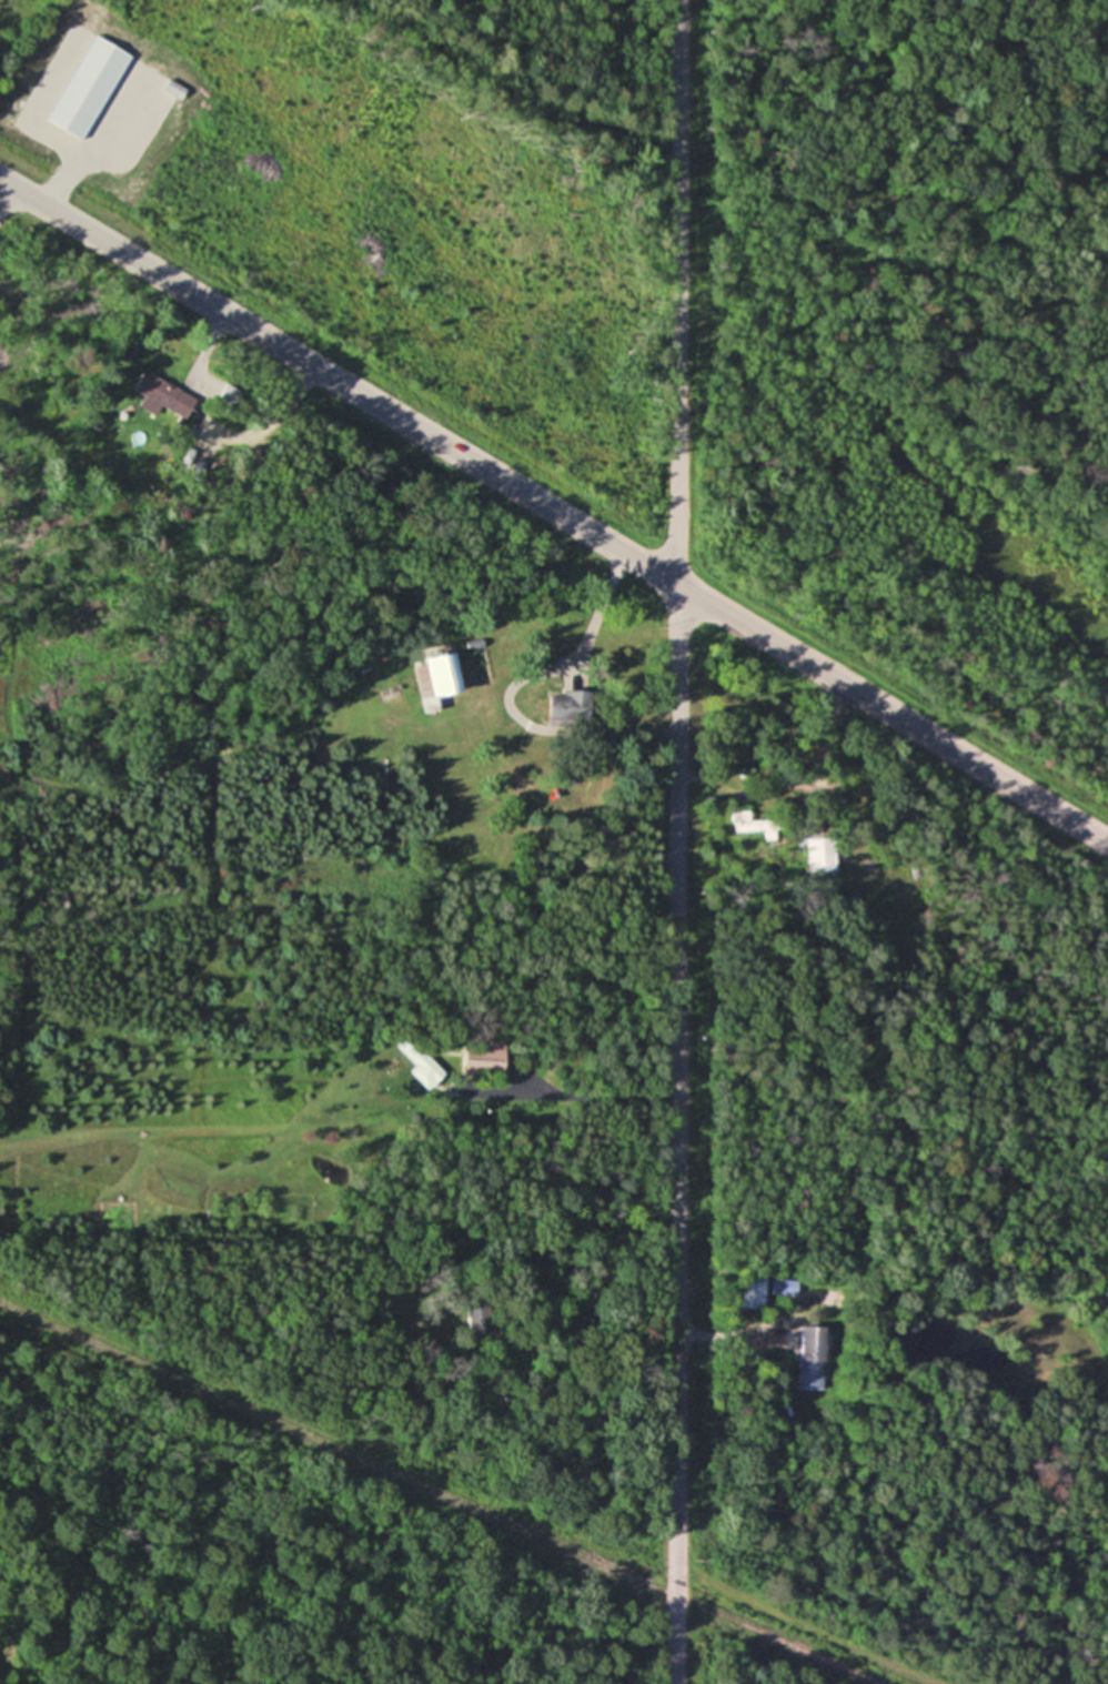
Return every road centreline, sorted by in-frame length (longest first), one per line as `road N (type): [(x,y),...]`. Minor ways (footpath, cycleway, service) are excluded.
road 1 (residential): [(677,1683),(678,0)]
road 2 (secondary): [(1107,841),(0,180)]

